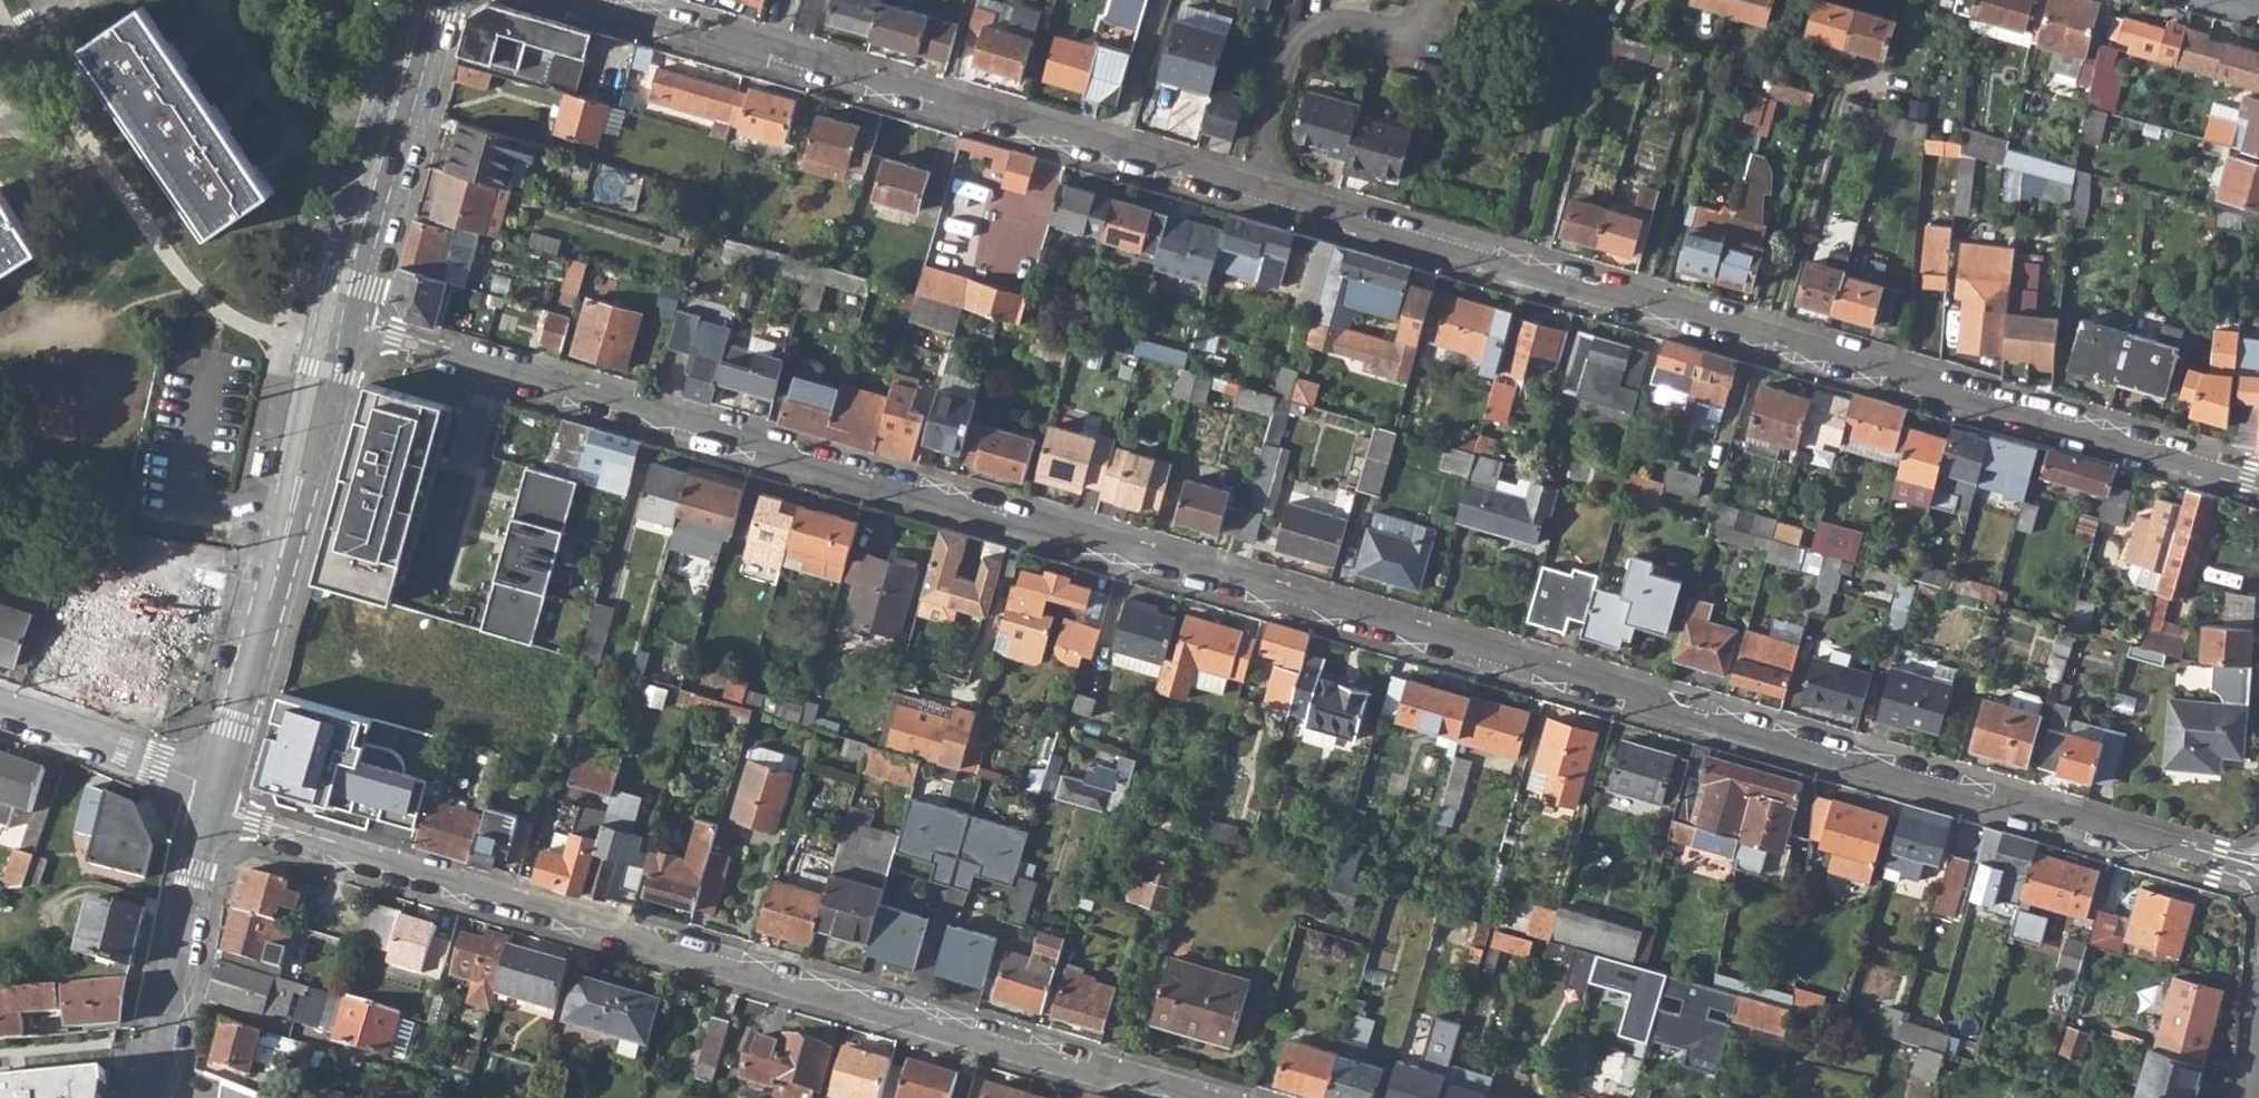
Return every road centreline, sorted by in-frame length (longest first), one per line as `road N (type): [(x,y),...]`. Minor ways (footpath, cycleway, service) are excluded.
road 1 (residential): [(334,341),(388,344),(2258,878)]
road 2 (residential): [(2258,481),(1249,192)]
road 3 (residential): [(214,815),(1209,1097)]
road 4 (residential): [(1114,153),(578,0)]
road 5 (tertiary): [(334,341),(220,790)]
road 6 (tertiary): [(428,0),(334,341)]
road 7 (residential): [(1249,192),(1293,51),(1336,20),(1408,32),(1418,0)]
road 8 (tertiary): [(214,815),(159,1097)]
road 9 (residential): [(0,716),(220,790)]
road 10 (residential): [(1159,0),(1114,153)]
road 11 (residential): [(1249,192),(1114,153)]

